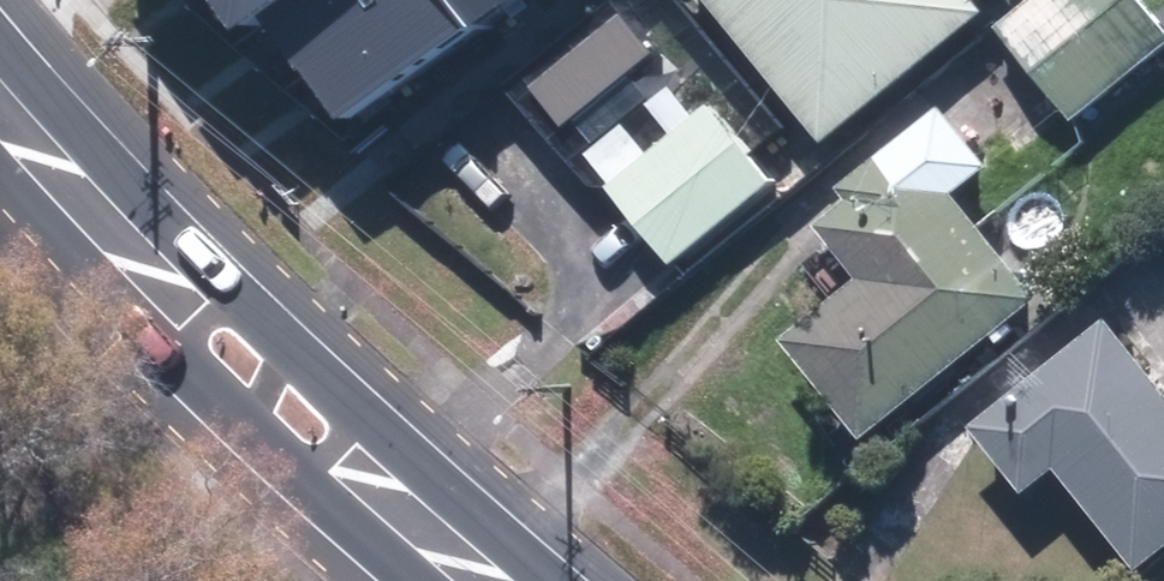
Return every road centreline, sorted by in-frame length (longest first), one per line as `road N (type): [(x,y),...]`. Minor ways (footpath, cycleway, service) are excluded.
road 1 (secondary): [(426,525),(334,479),(246,407),(181,341),(102,222)]
road 2 (secondary): [(102,222),(206,289),(288,360),(368,443),(426,525)]
road 3 (secondary): [(0,111),(102,222)]

